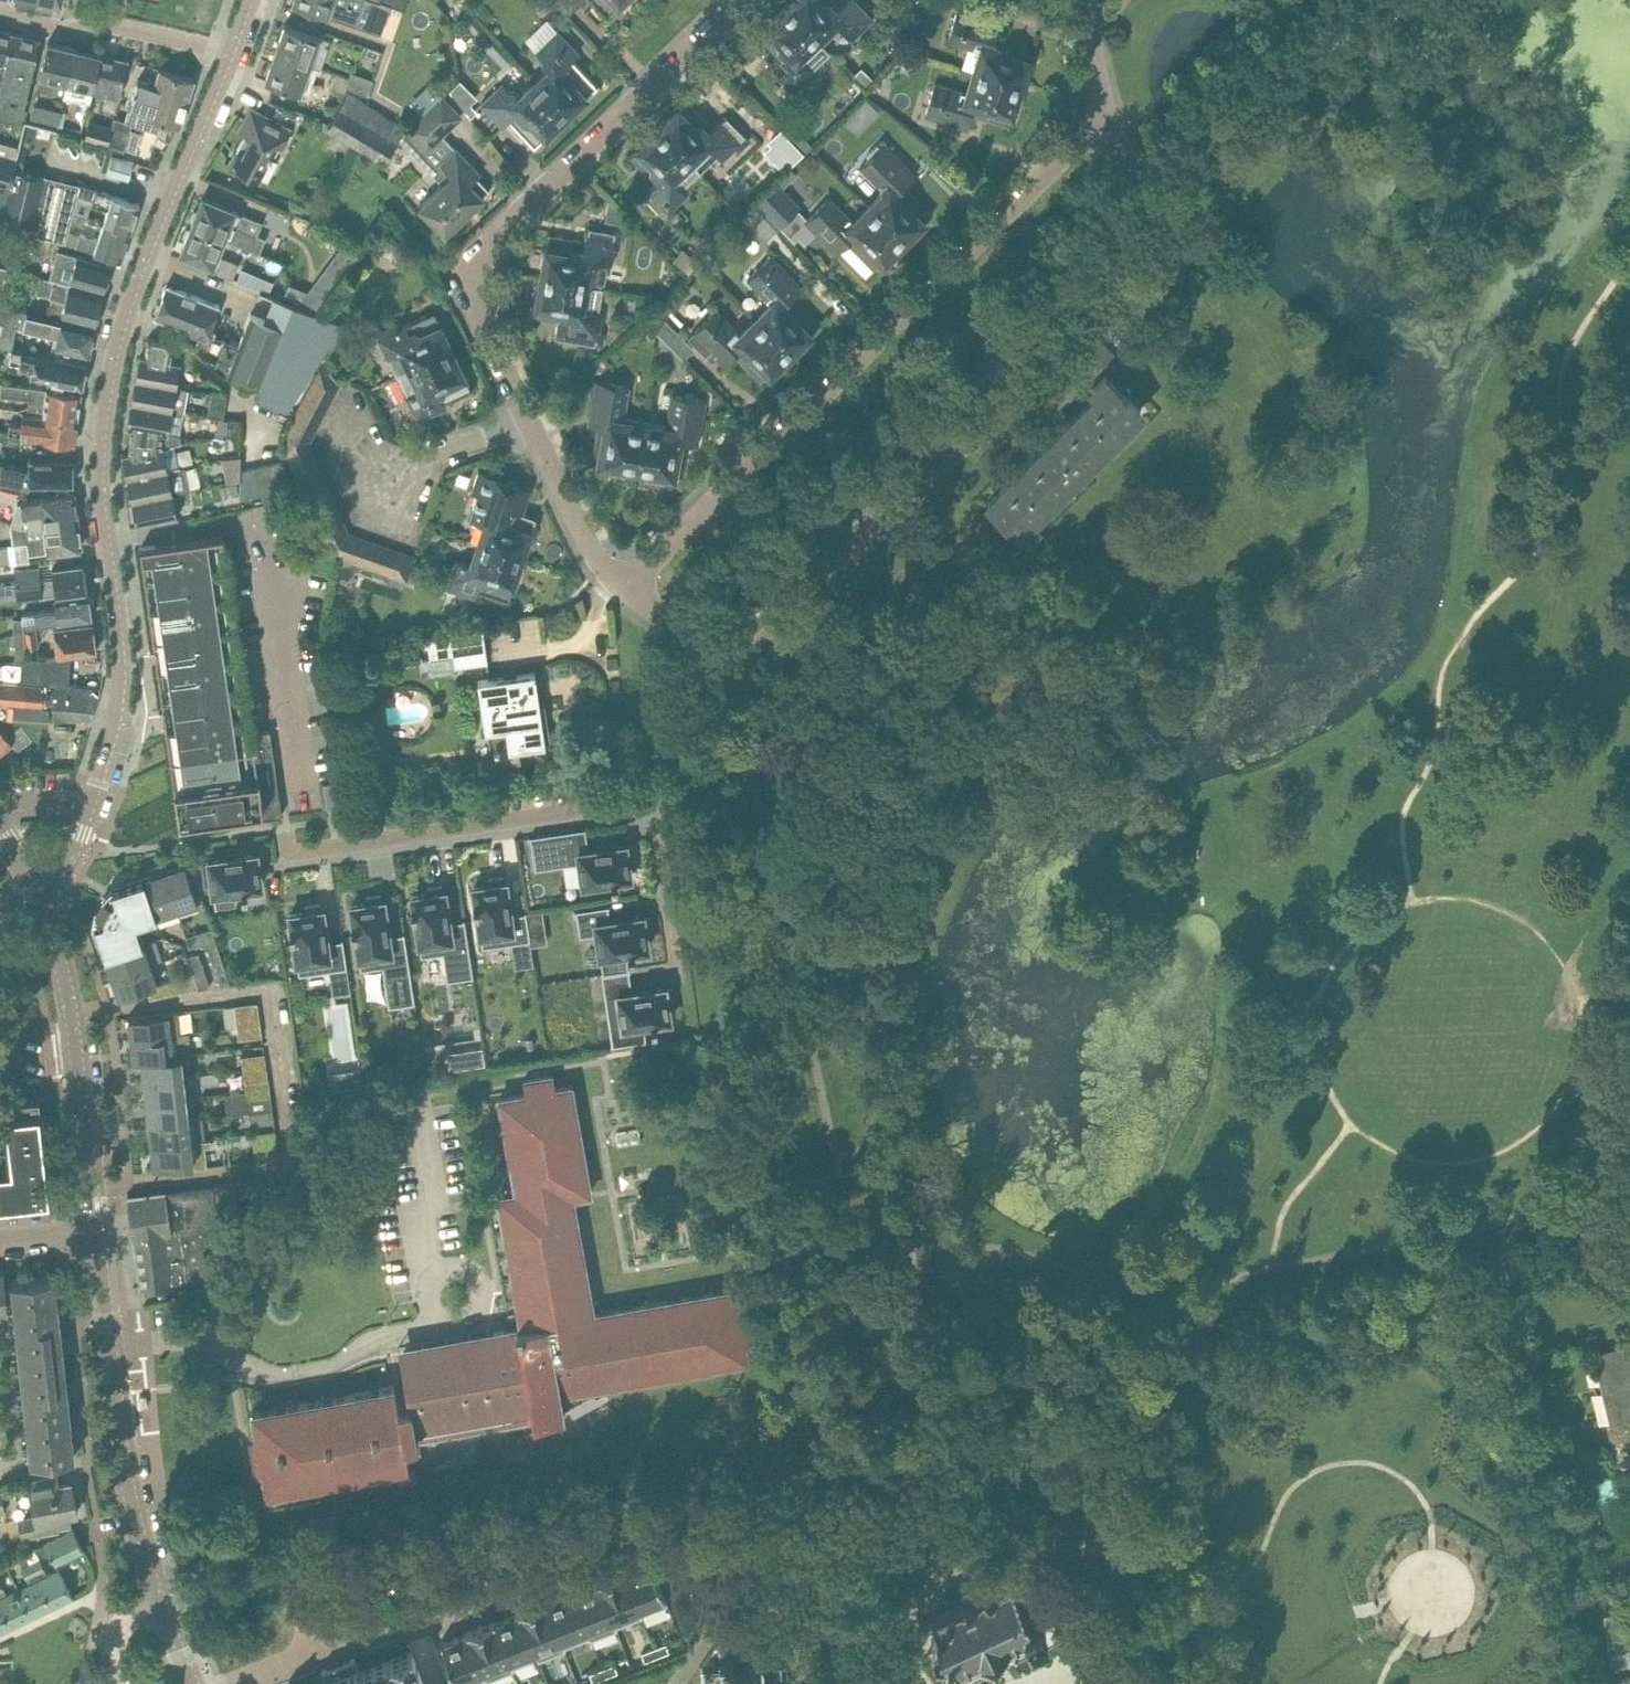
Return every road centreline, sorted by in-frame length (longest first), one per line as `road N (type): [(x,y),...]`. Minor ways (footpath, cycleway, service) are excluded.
road 1 (residential): [(231,51),(133,291),(109,380),(101,498),(119,702),(81,833),(63,868),(36,894)]
road 2 (residential): [(741,0),(495,236),(476,269),(482,320),(588,544),(624,588)]
road 3 (residential): [(740,667),(1151,246),(1150,206),(1105,115)]
road 4 (residential): [(1105,115),(624,588)]
road 5 (residential): [(231,1683),(645,1549)]
road 6 (residential): [(287,828),(289,846),(303,852),(649,796)]
road 7 (residential): [(160,1603),(124,1457),(97,1230)]
road 8 (residential): [(36,894),(66,986),(97,1230)]
road 9 (residential): [(231,51),(108,23),(66,31),(0,8)]
road 10 (residential): [(649,796),(676,969)]
road 11 (residential): [(649,796),(693,748),(740,667)]
road 12 (unclassified): [(624,588),(740,667)]

